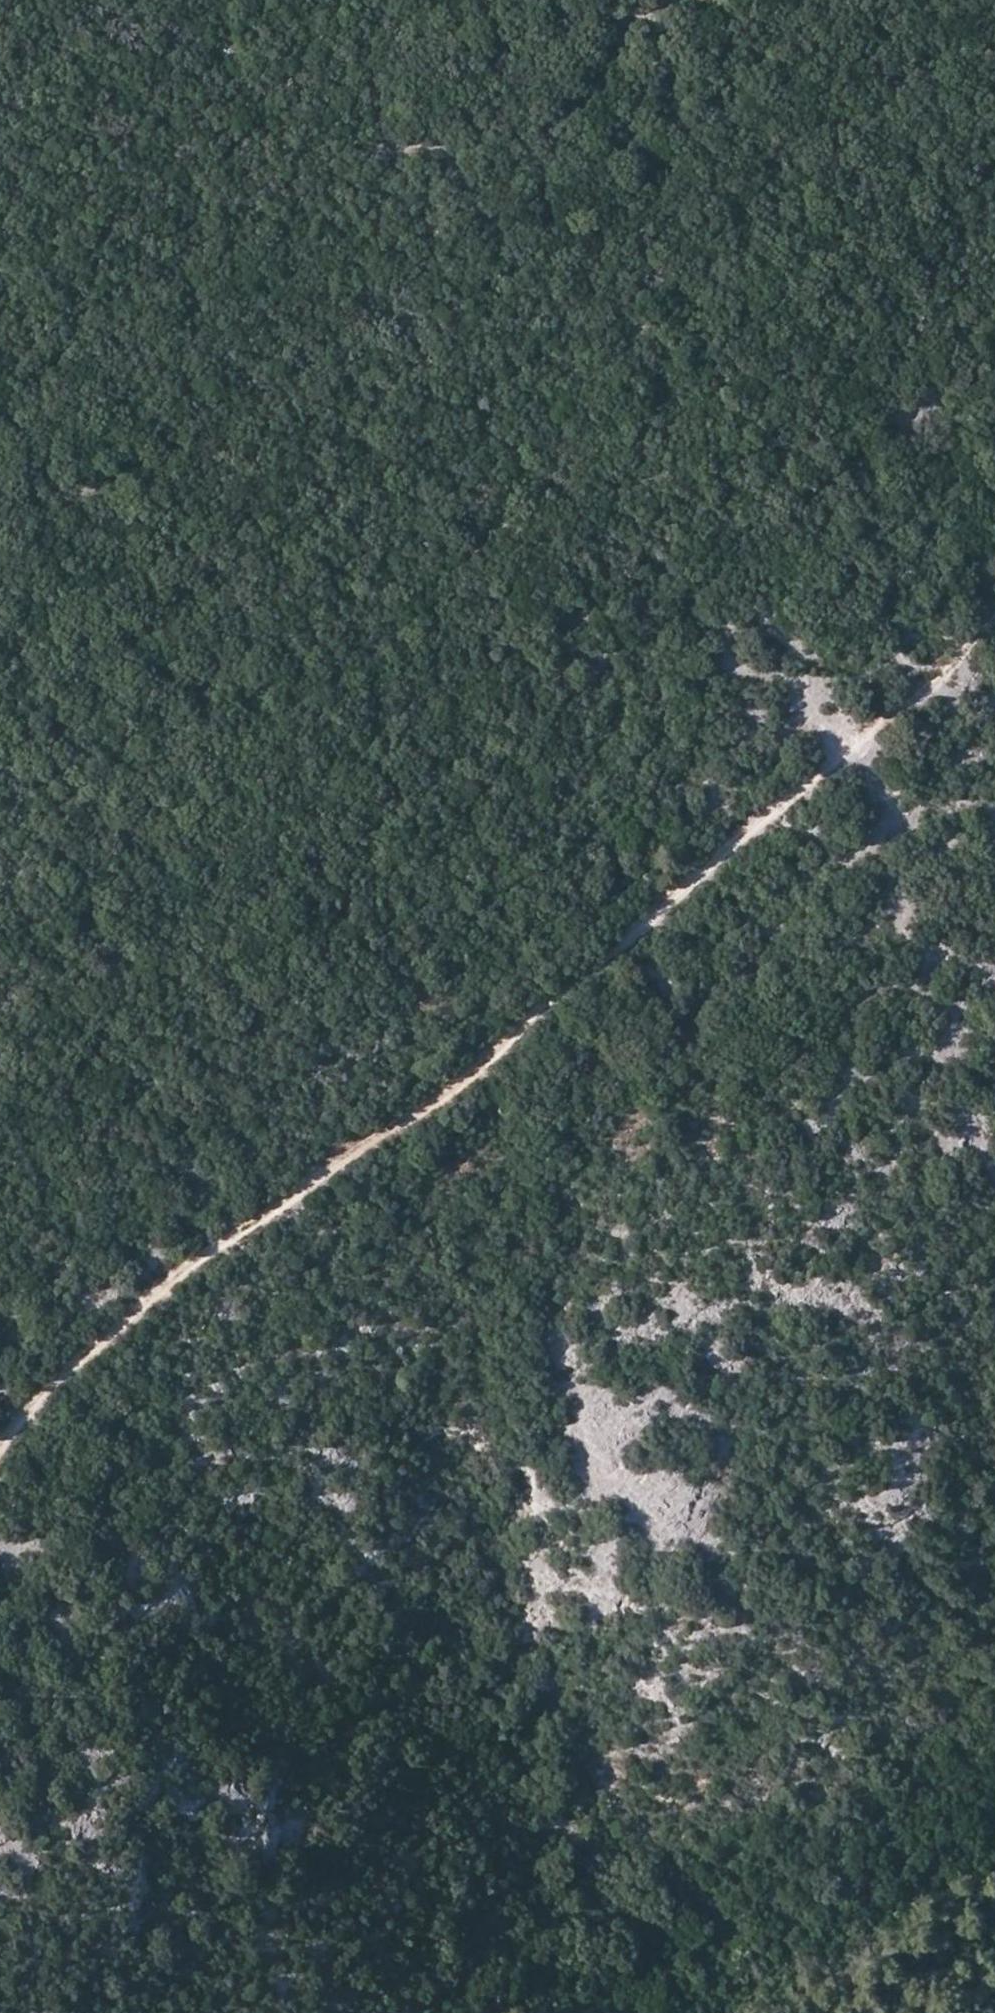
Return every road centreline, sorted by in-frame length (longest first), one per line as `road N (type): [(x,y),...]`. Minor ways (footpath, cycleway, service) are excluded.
road 1 (track): [(994,627),(839,748),(431,1128),(63,1387),(0,1463)]

